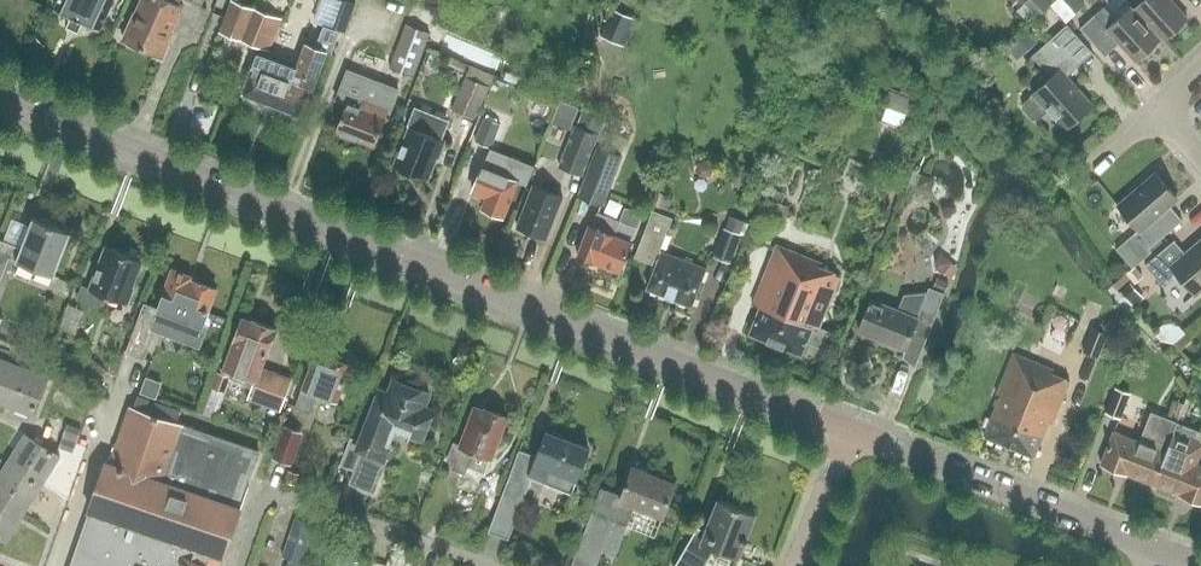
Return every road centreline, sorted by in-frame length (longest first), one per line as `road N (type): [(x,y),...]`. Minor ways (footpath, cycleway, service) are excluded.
road 1 (tertiary): [(846,429),(0,92)]
road 2 (tertiary): [(1159,549),(846,429)]
road 3 (unclassified): [(792,565),(846,429)]

